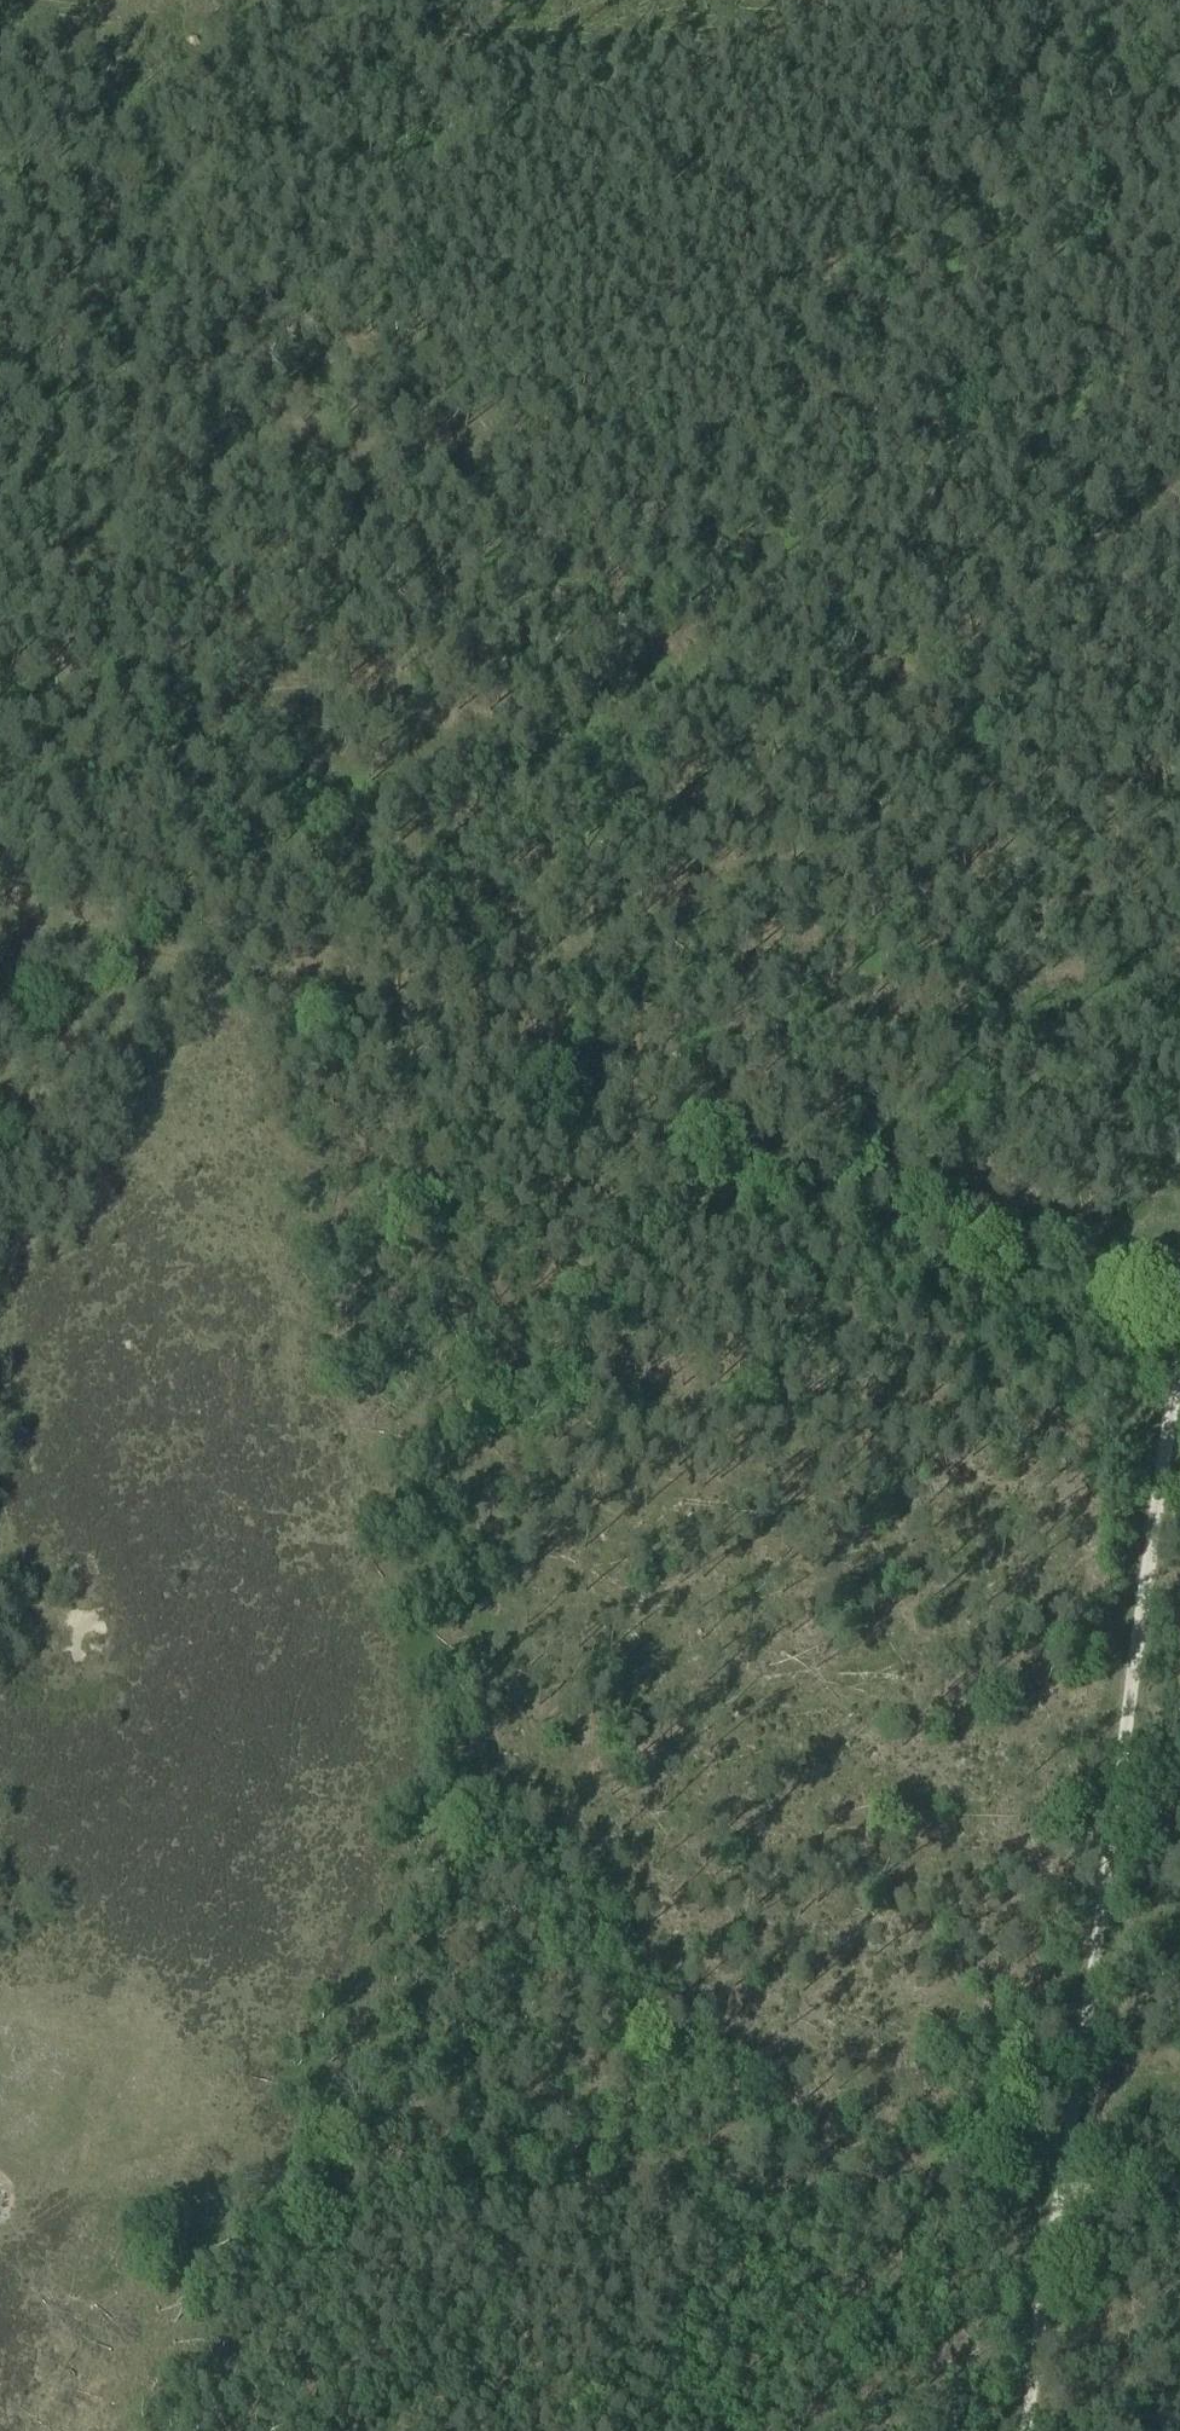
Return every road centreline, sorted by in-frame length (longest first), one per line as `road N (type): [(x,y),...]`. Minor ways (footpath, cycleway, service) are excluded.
road 1 (track): [(1064,2155),(1179,1310)]
road 2 (track): [(1064,2155),(1038,2168),(767,2180),(378,2214)]
road 3 (track): [(1064,2155),(1024,2430)]
road 4 (track): [(1179,2230),(1074,2174),(1064,2155)]

